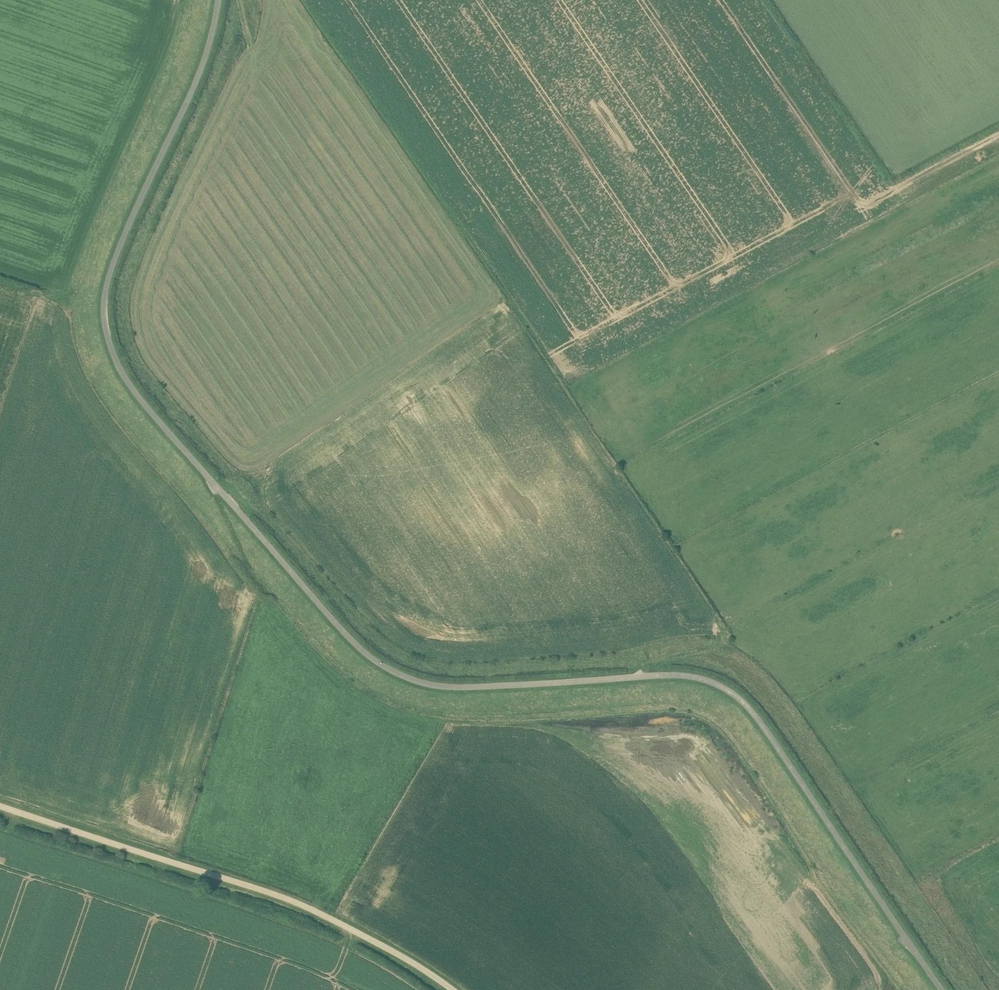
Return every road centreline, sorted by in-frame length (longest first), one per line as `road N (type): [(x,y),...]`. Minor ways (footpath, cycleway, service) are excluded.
road 1 (unclassified): [(941,989),(737,697),(684,676),(464,687),(400,675),(355,645),(130,386),(106,331),(107,282),(199,71),(218,0)]
road 2 (unclassified): [(451,989),(298,905),(0,803)]

